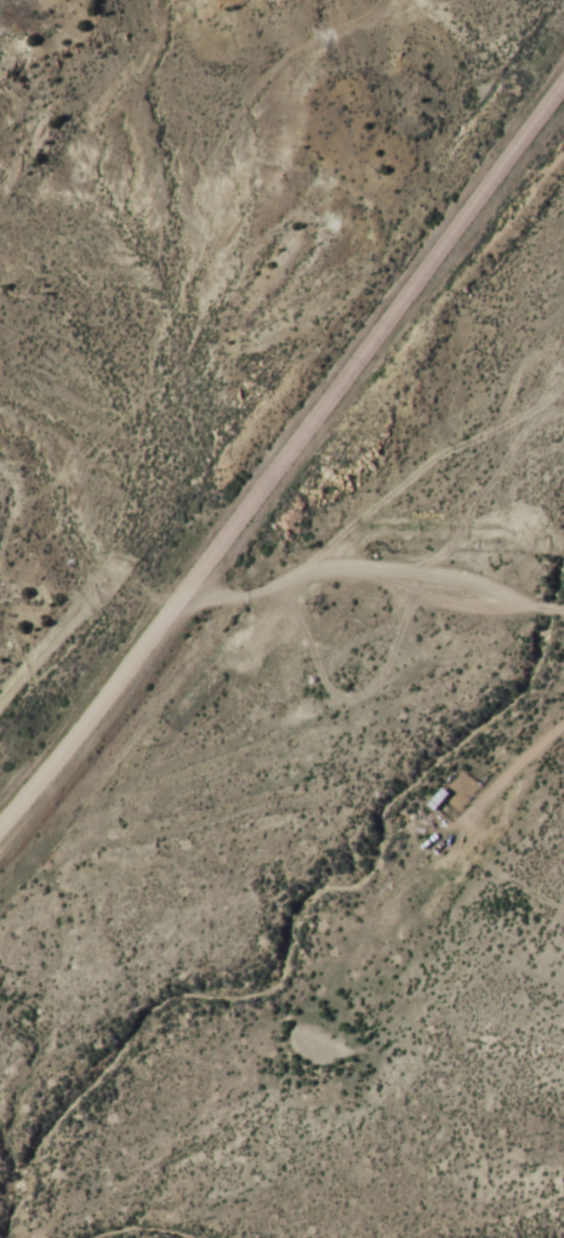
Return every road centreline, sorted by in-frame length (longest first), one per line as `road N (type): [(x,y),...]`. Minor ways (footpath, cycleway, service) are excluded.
road 1 (residential): [(0,836),(563,93)]
road 2 (residential): [(0,857),(405,594),(563,599)]

